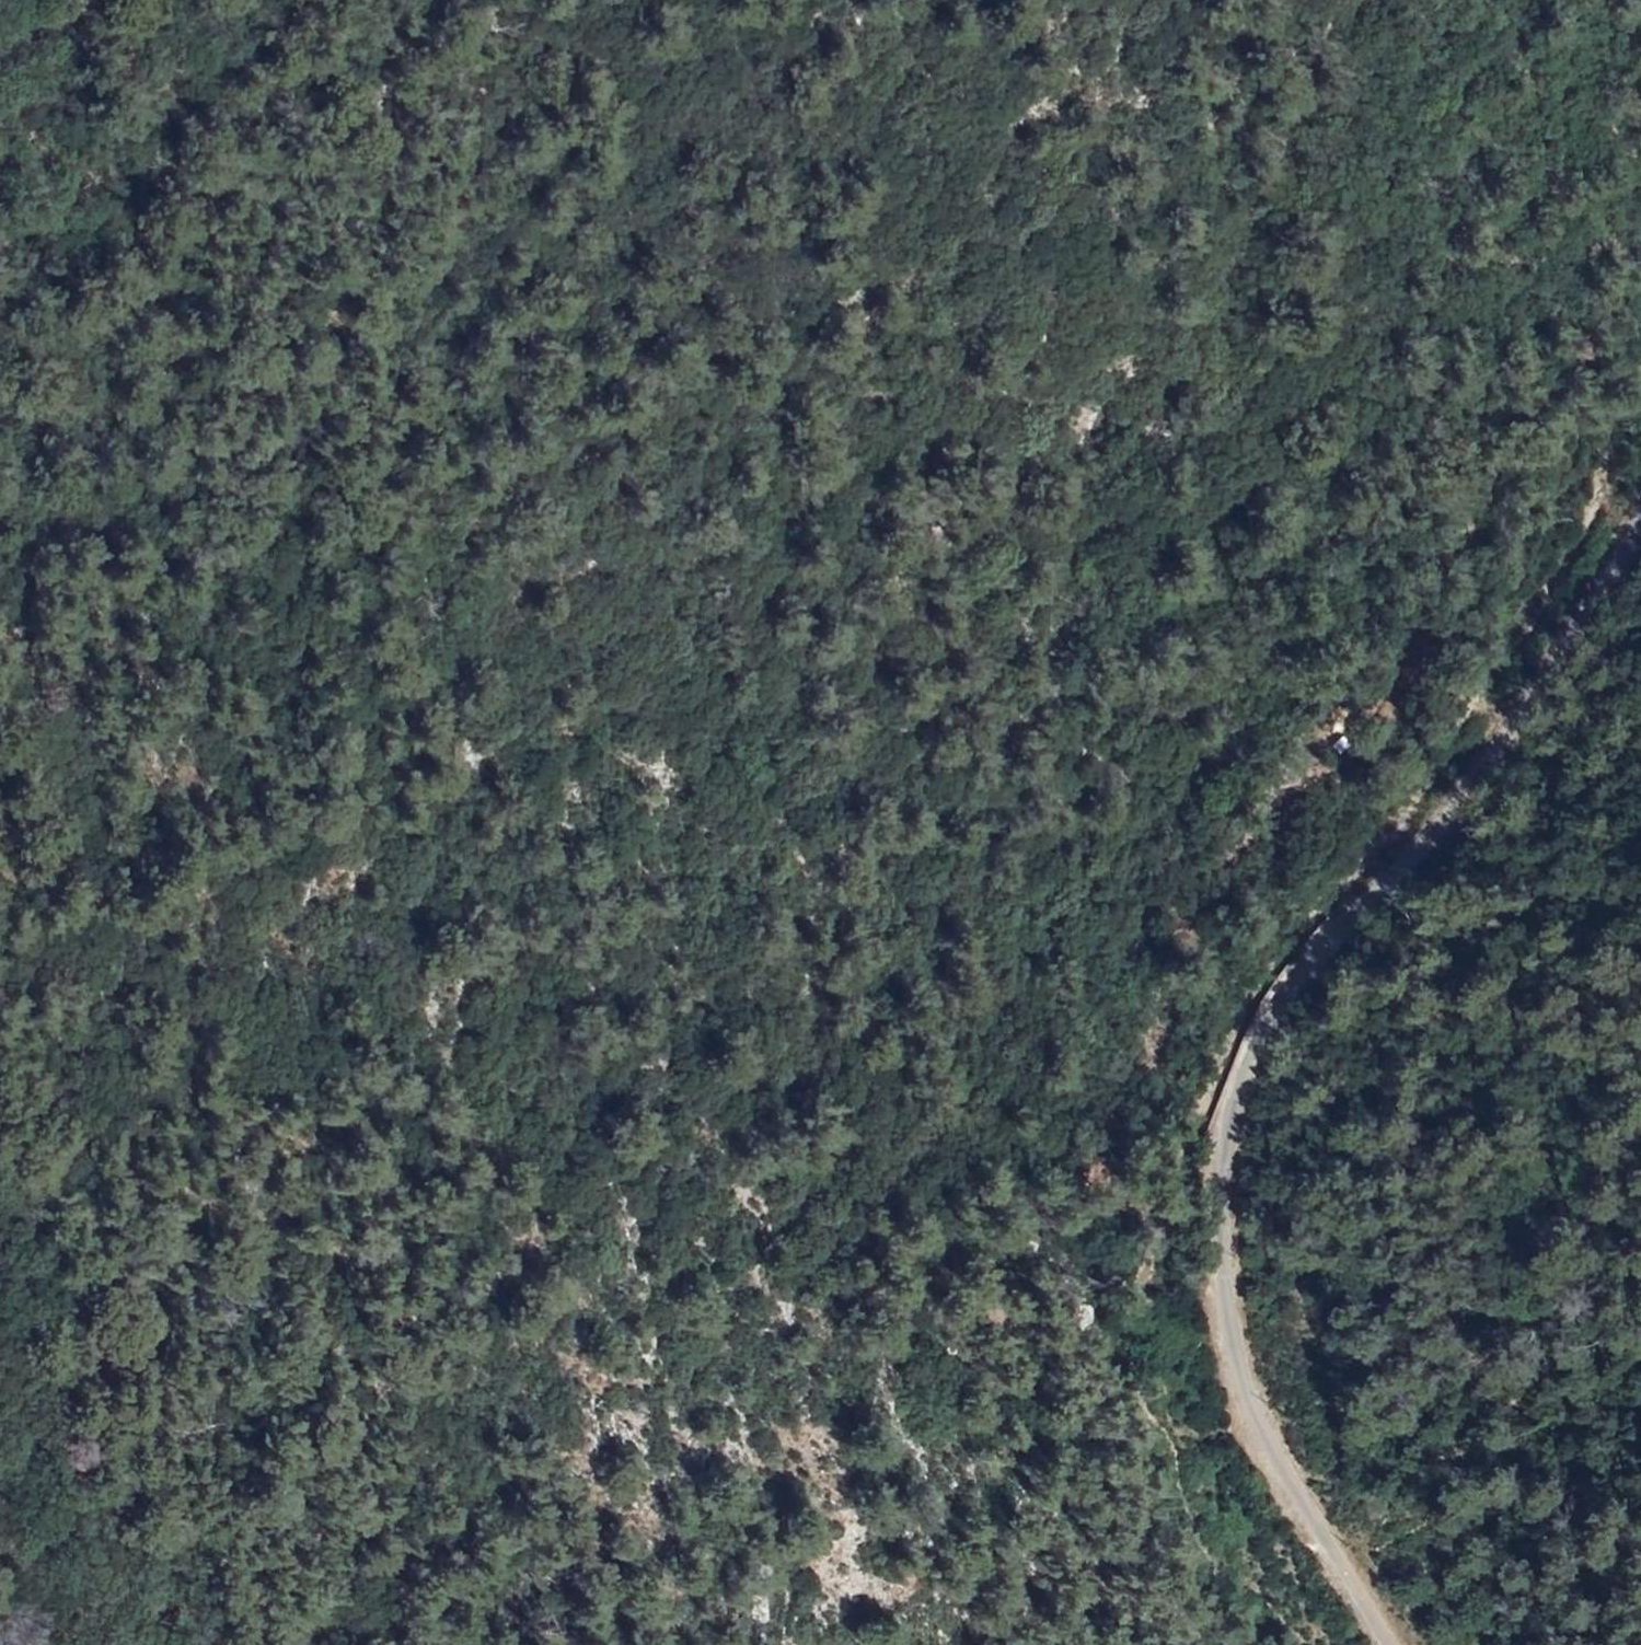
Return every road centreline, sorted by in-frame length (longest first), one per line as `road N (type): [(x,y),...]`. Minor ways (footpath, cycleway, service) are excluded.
road 1 (unclassified): [(1389,1644),(1262,1434),(1237,1370),(1223,1269),(1227,1158),(1254,1056),(1303,967),(1486,772),(1640,521)]

